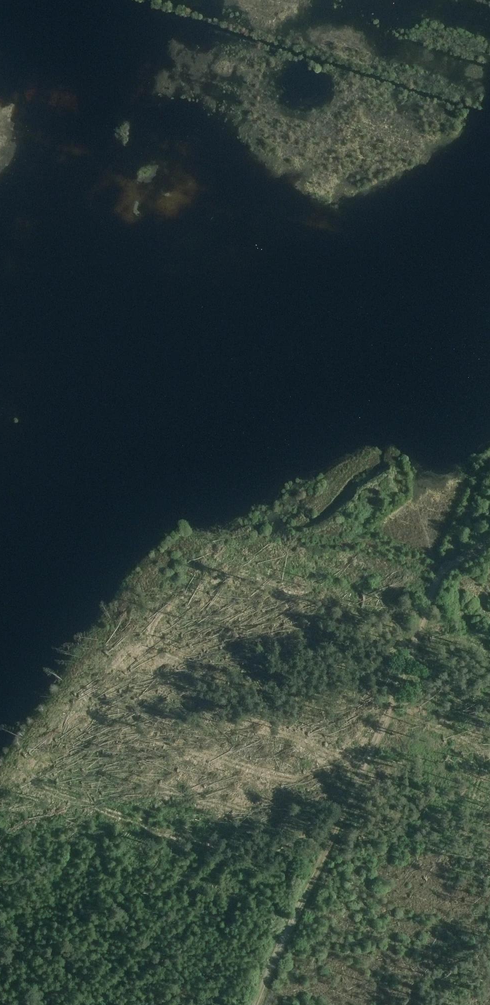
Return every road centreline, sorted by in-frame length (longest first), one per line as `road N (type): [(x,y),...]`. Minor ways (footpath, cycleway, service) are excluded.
road 1 (track): [(489,539),(441,572),(377,740),(257,1004)]

